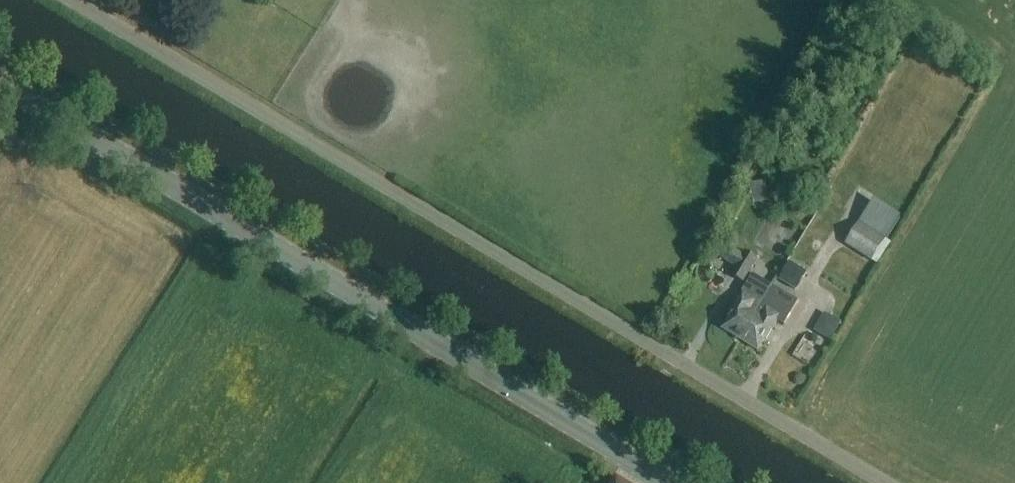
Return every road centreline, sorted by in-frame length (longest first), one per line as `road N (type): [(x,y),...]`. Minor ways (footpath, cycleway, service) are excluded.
road 1 (unclassified): [(889,482),(73,0)]
road 2 (secondary): [(672,482),(0,84)]

